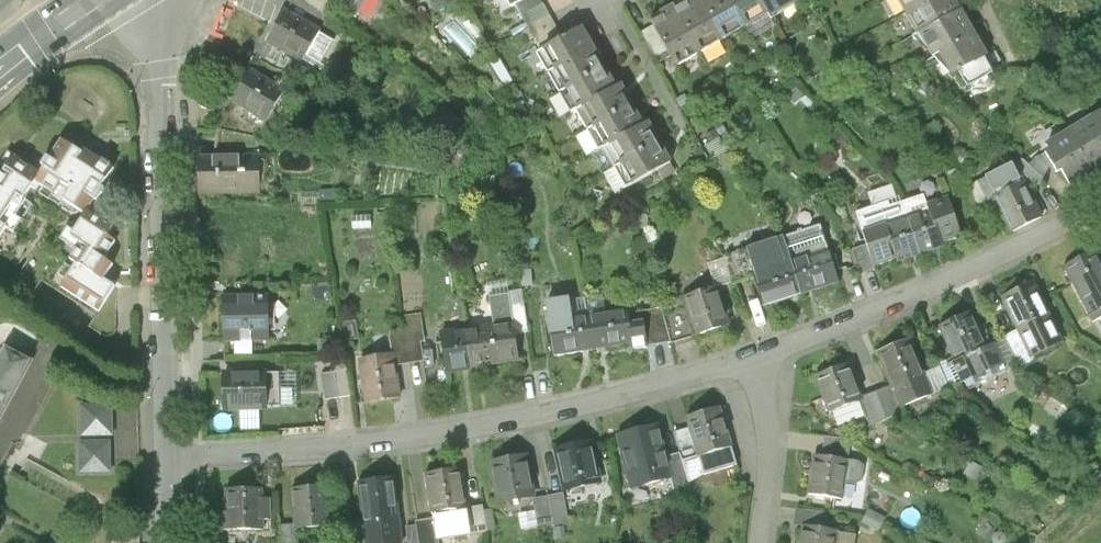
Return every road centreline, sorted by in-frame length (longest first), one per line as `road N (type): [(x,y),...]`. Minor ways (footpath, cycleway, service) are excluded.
road 1 (residential): [(756,360),(444,433),(166,456)]
road 2 (residential): [(163,0),(166,456)]
road 3 (residential): [(1100,204),(959,276),(756,360)]
road 4 (residential): [(756,360),(768,432),(758,542)]

